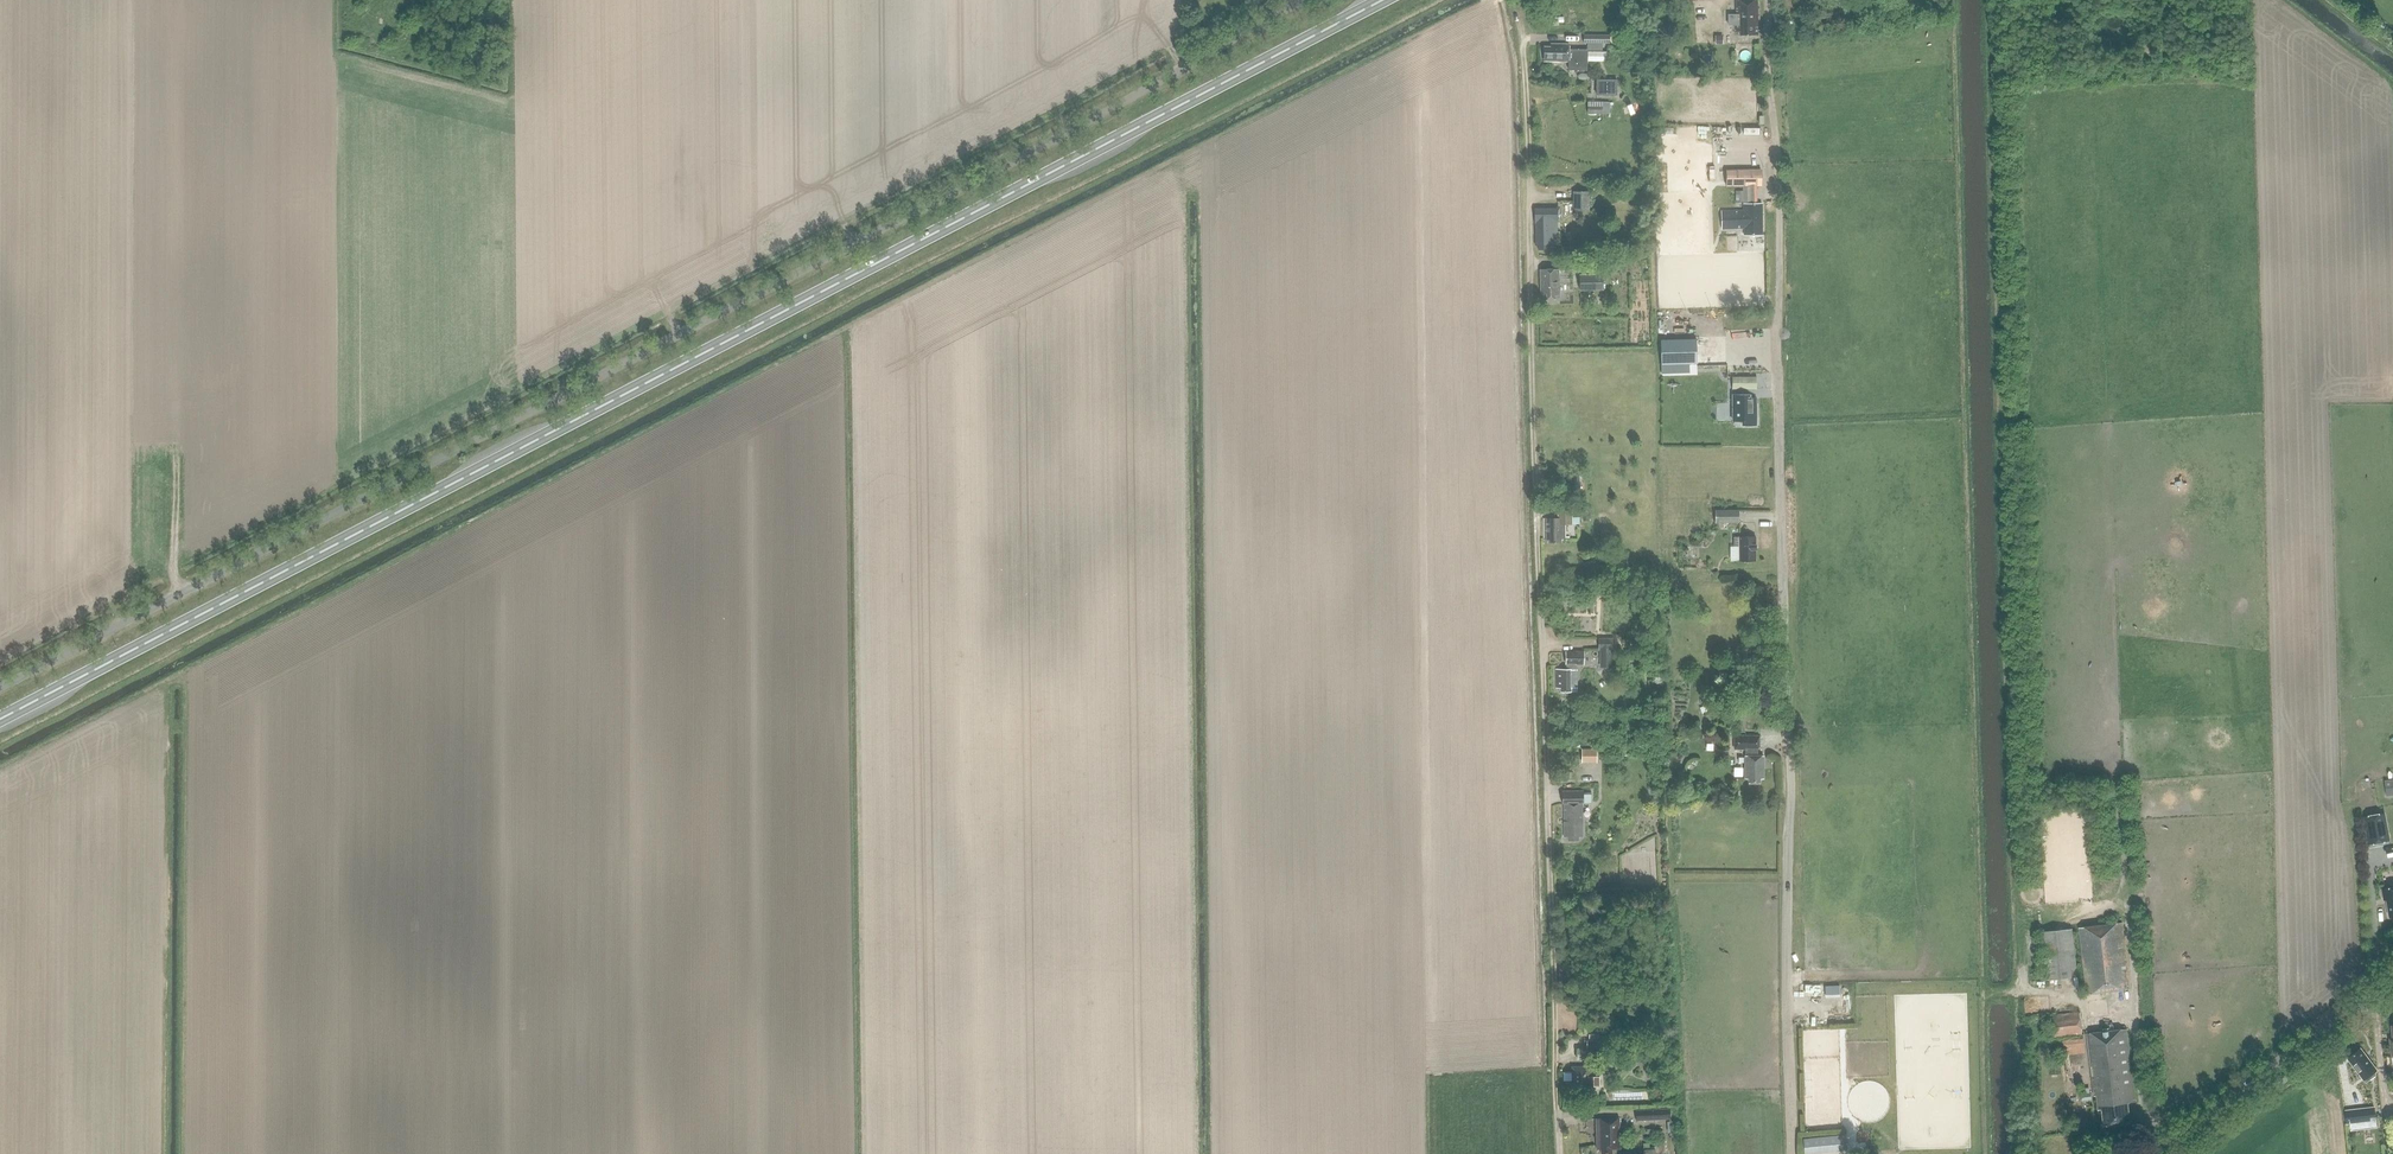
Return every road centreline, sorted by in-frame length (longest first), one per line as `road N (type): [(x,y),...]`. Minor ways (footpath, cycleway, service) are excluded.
road 1 (trunk): [(0,721),(1382,0)]
road 2 (unclassified): [(0,689),(901,228),(1315,0)]
road 3 (track): [(1791,1153),(1765,0)]
road 4 (track): [(1523,18),(1557,1153)]
road 5 (secondary): [(2157,1153),(2377,992)]
road 6 (residential): [(2377,992),(2390,1153)]

